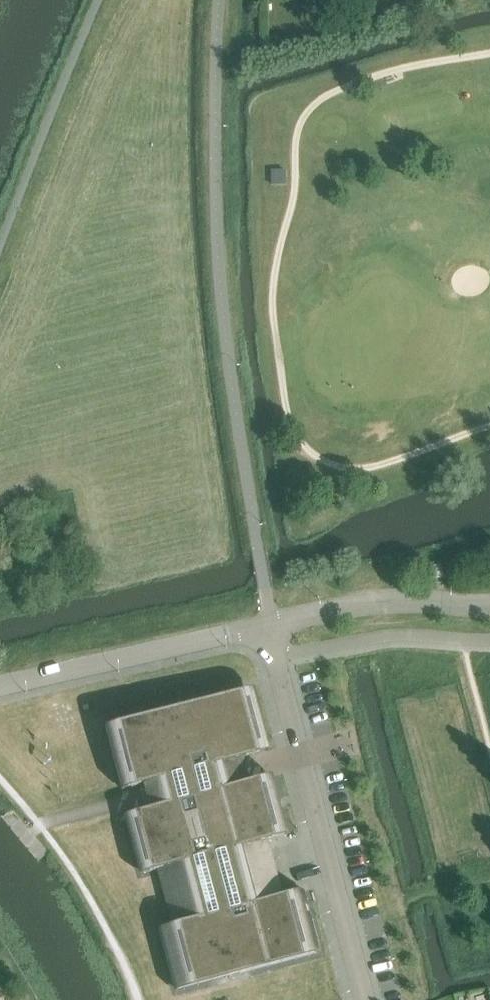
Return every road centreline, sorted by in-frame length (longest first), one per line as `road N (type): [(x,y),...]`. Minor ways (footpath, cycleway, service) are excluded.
road 1 (residential): [(364,999),(269,628)]
road 2 (residential): [(0,692),(269,628)]
road 3 (residential): [(269,628),(391,599),(489,604)]

